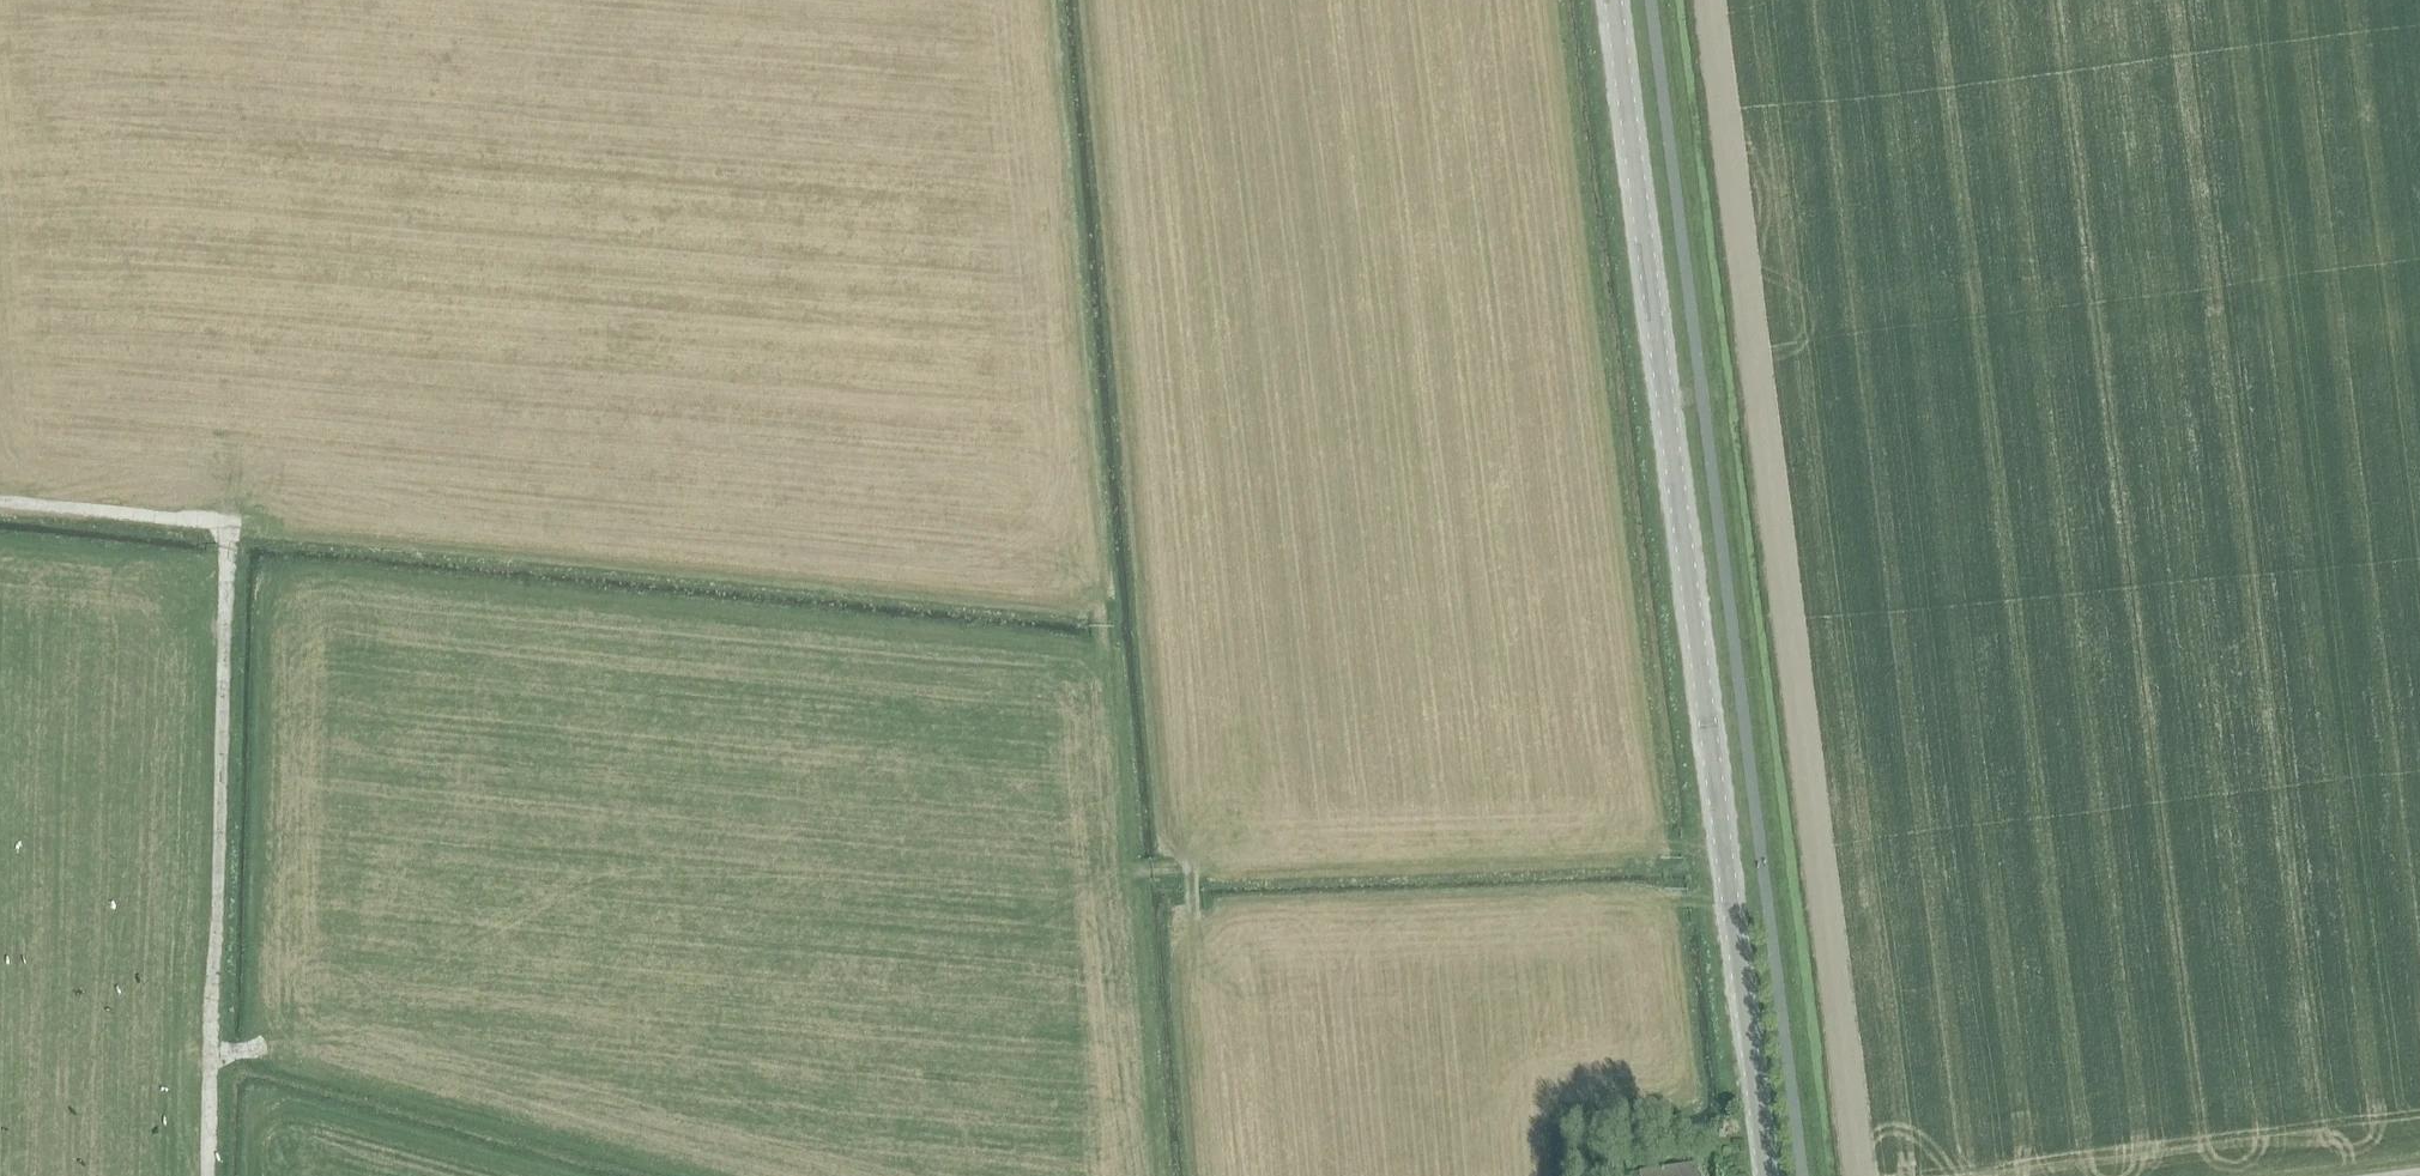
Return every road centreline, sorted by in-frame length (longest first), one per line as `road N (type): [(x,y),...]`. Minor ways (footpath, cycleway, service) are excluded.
road 1 (unclassified): [(1764,1175),(1612,0)]

